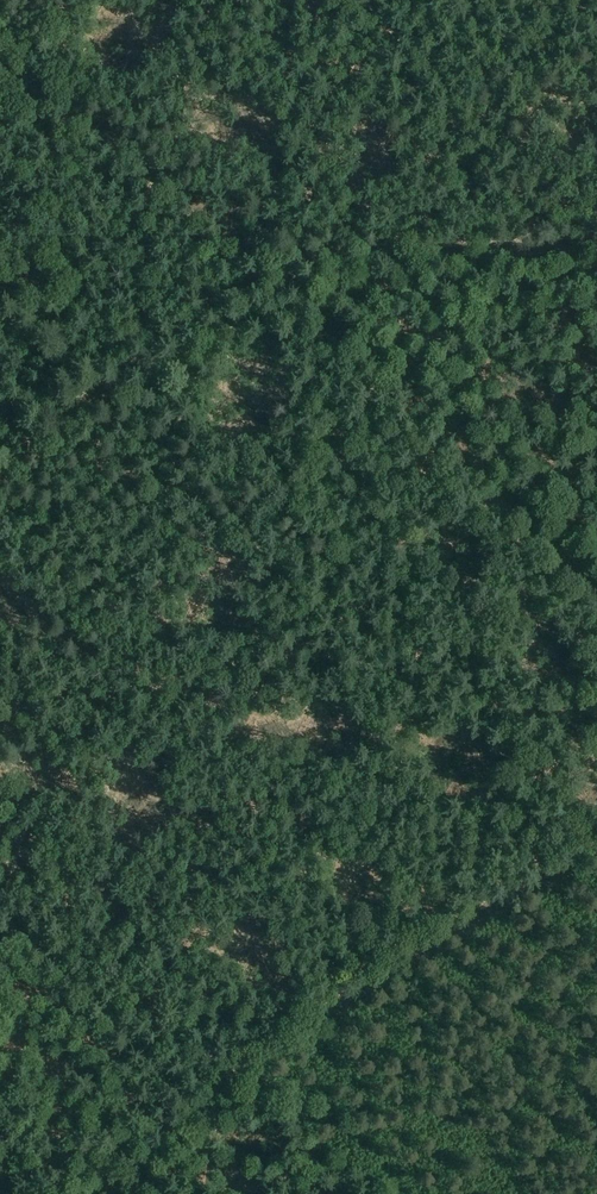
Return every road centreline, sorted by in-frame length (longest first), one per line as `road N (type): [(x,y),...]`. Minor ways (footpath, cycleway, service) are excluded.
road 1 (track): [(596,598),(352,334),(185,196),(0,63)]
road 2 (track): [(596,243),(273,266),(87,405),(0,482)]
road 3 (track): [(596,840),(507,882),(374,969),(82,1193)]
road 4 (track): [(199,1101),(0,907)]

